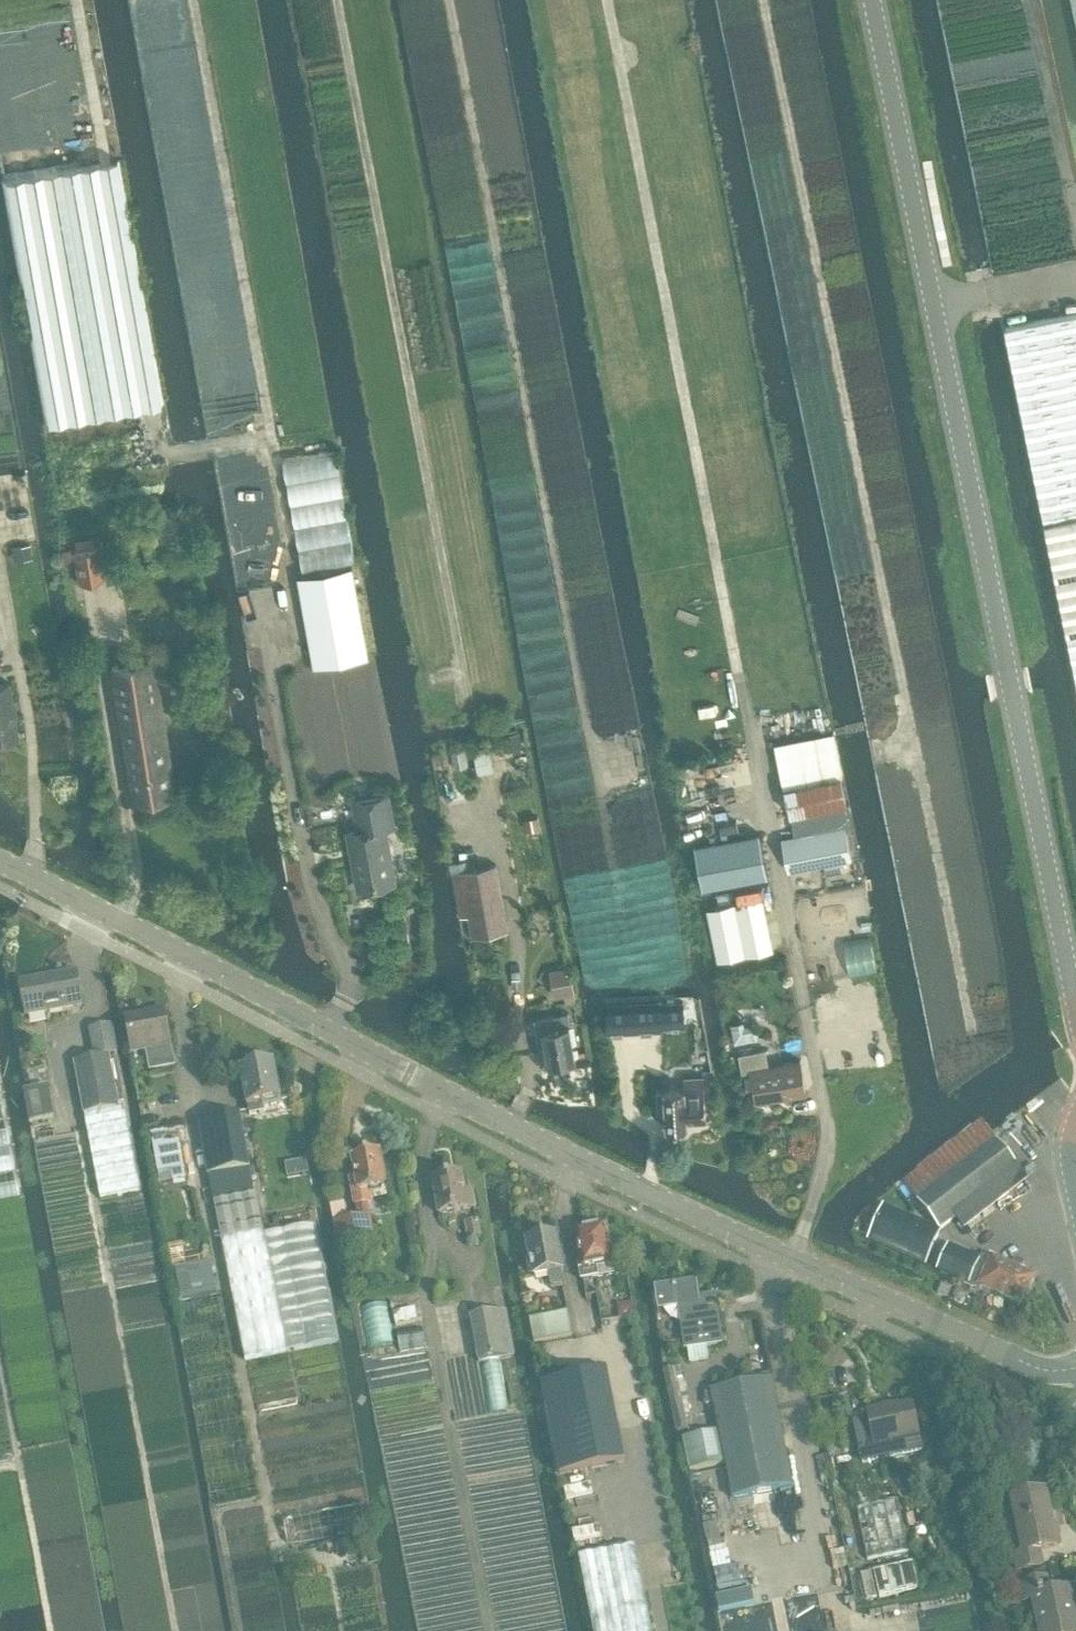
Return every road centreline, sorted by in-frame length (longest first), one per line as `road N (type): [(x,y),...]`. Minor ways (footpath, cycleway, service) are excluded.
road 1 (tertiary): [(1075,1368),(1035,1365),(609,1175),(0,861)]
road 2 (unclassified): [(1075,1010),(872,0)]
road 3 (track): [(1075,214),(1030,0)]
road 4 (track): [(934,307),(1075,280)]

